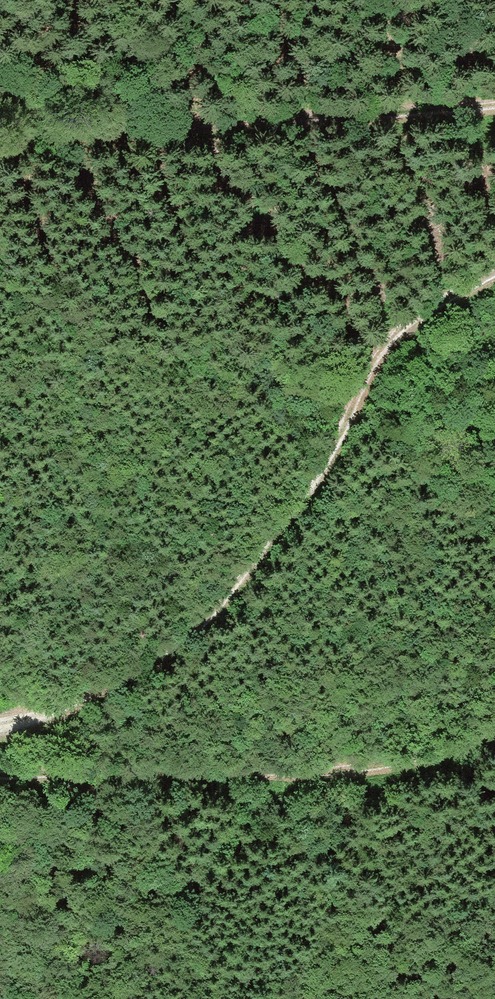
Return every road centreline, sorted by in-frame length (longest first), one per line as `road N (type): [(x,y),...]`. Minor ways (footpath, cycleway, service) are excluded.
road 1 (track): [(0,732),(44,719),(195,634),(285,524),(389,345),(423,311),(494,275)]
road 2 (track): [(0,781),(341,779),(407,769),(494,727)]
road 3 (track): [(494,105),(0,139)]

